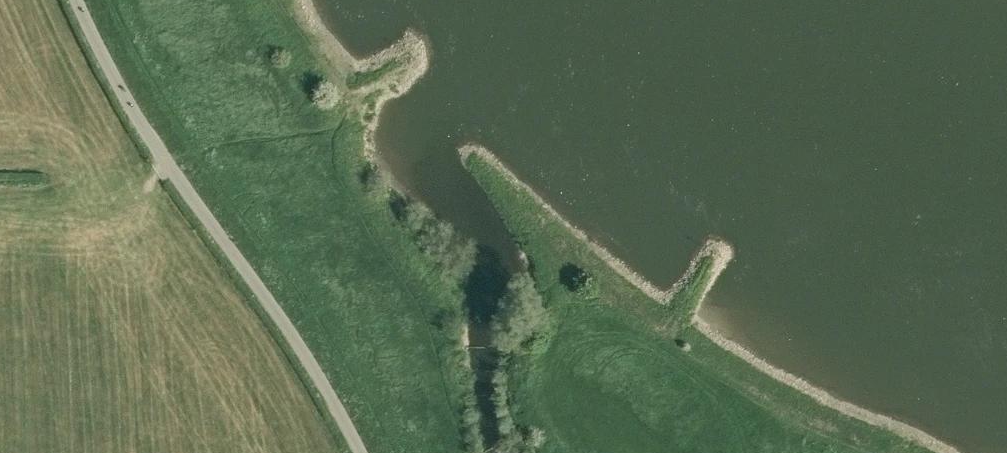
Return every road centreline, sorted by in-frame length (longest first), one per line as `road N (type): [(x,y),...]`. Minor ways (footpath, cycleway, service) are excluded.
road 1 (unclassified): [(363,452),(327,383),(143,122),(82,0)]

